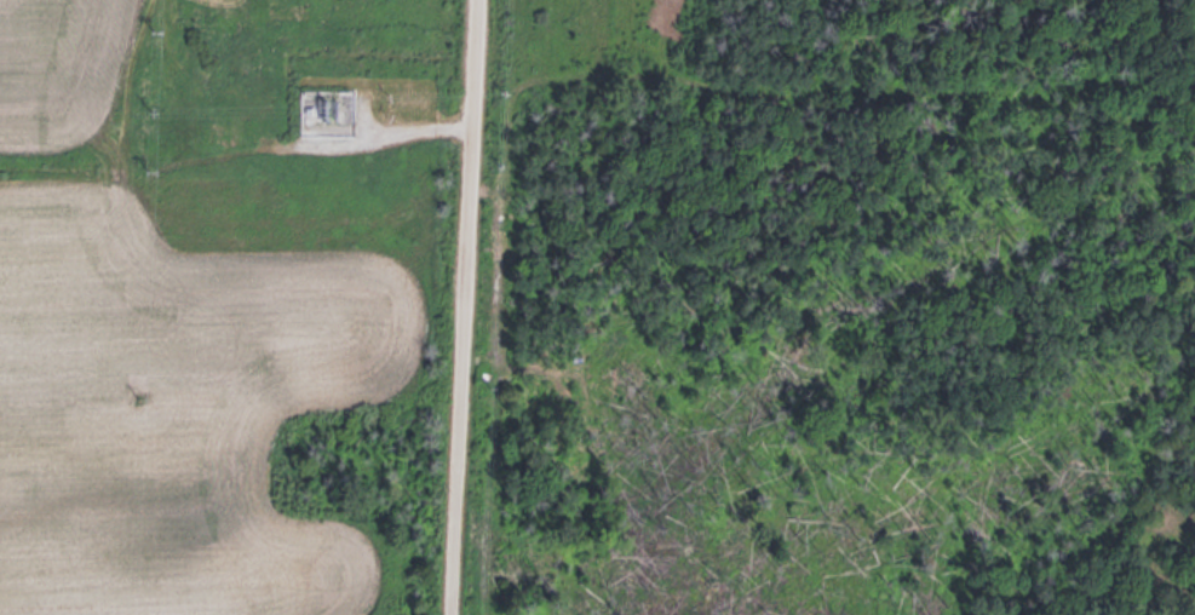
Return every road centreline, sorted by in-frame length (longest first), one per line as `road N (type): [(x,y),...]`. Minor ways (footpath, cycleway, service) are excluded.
road 1 (residential): [(451,614),(474,0)]

